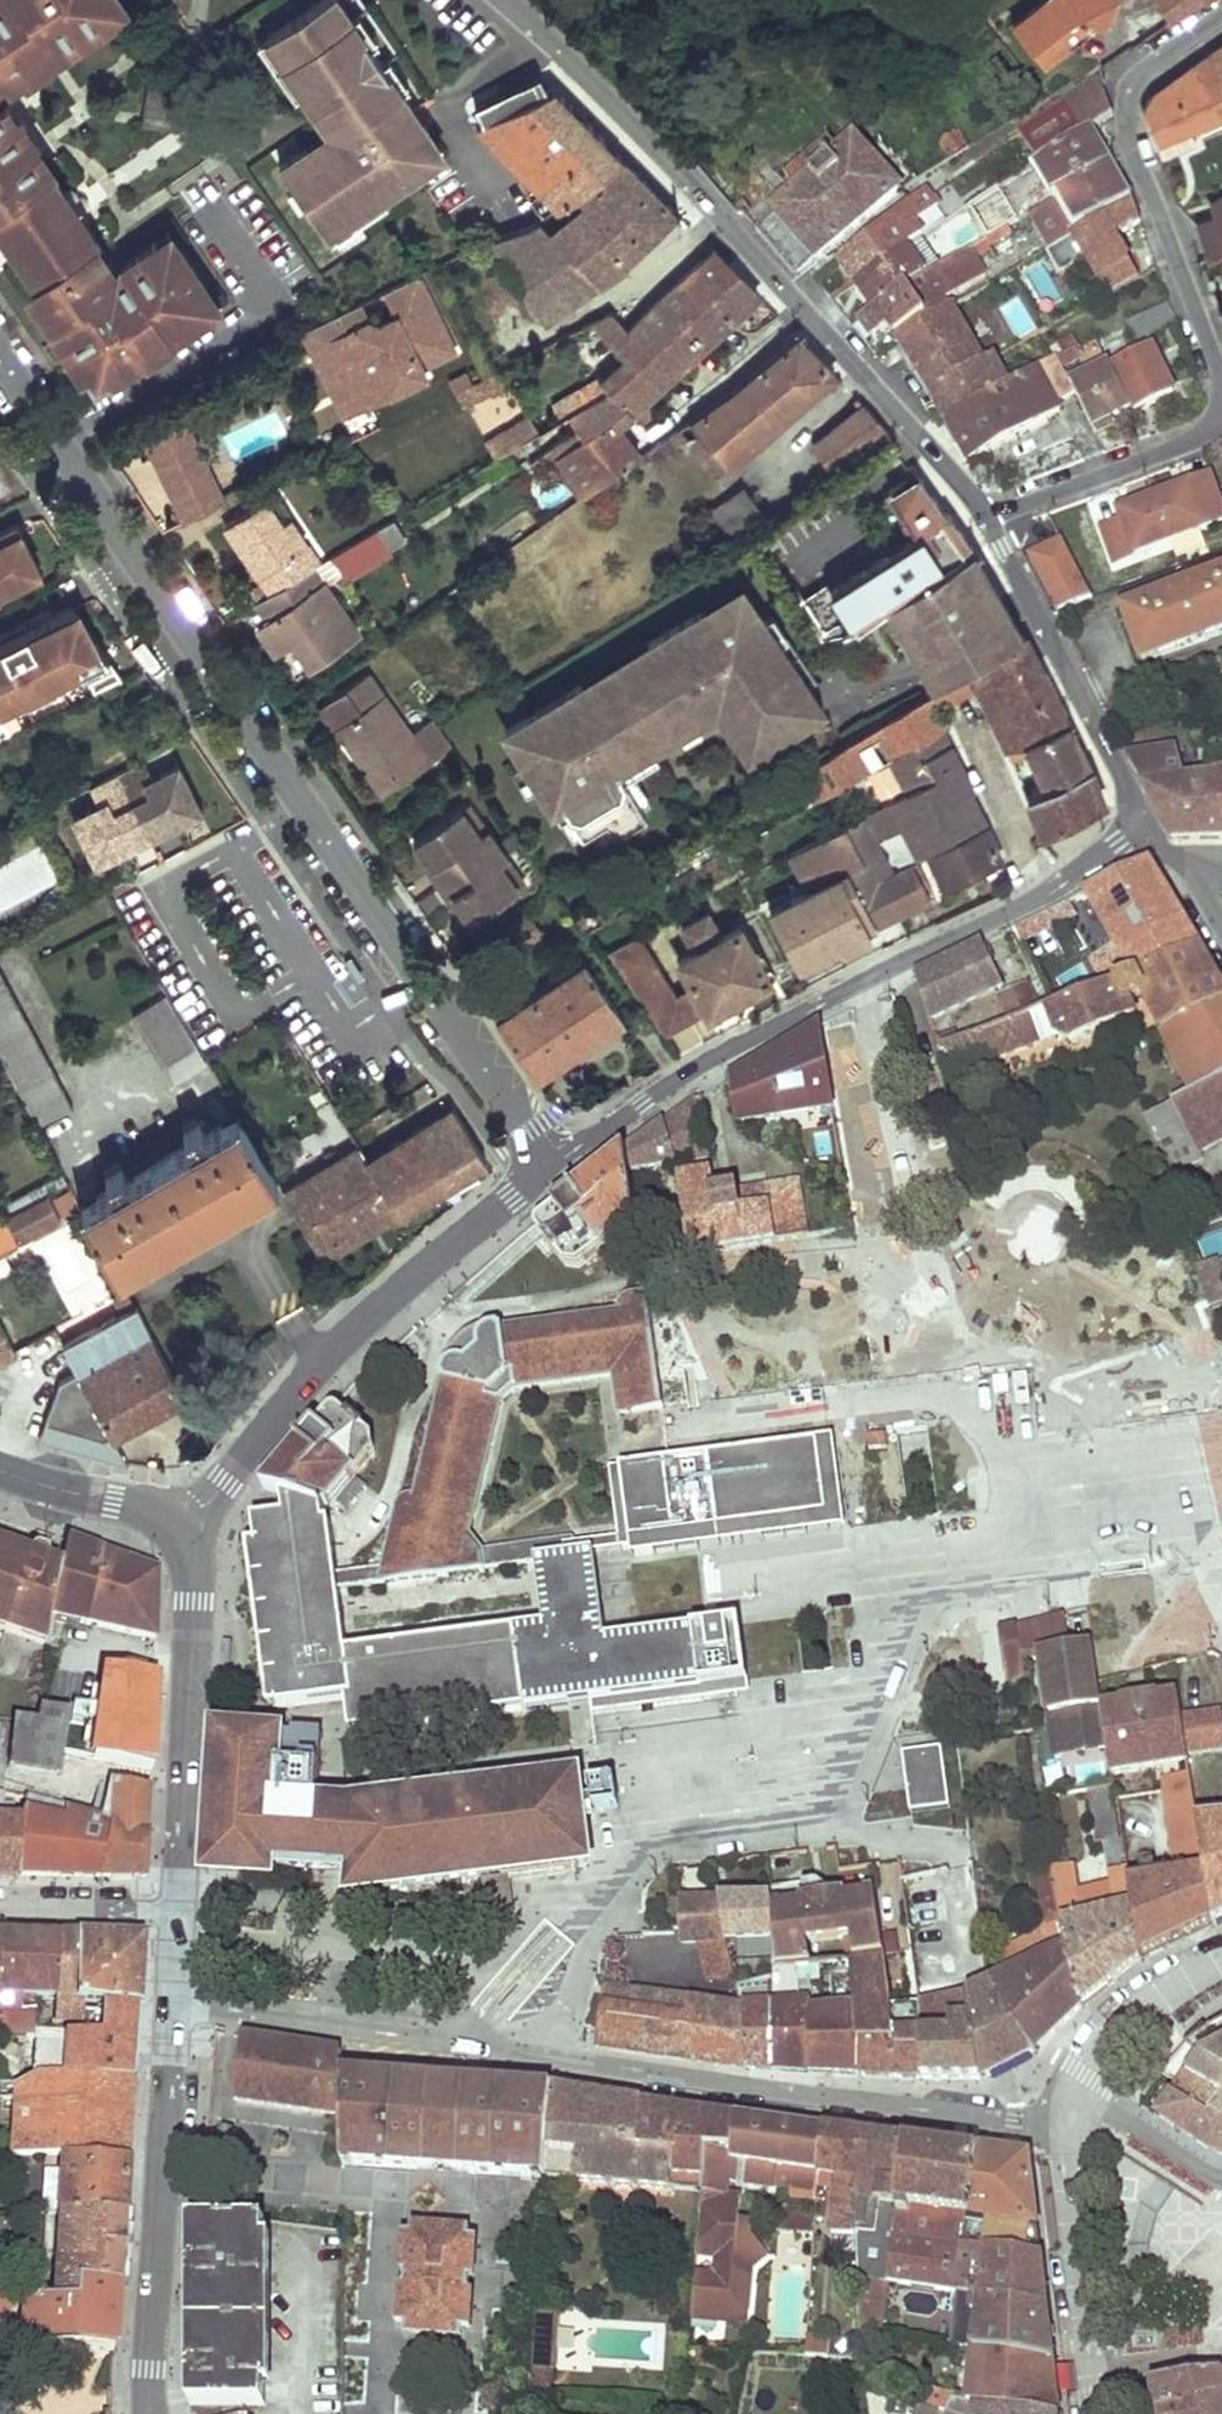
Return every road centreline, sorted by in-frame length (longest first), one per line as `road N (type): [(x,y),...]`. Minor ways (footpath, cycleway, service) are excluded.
road 1 (residential): [(0,370),(551,1167)]
road 2 (residential): [(170,2004),(923,2110),(1068,2119)]
road 3 (residential): [(988,521),(886,401),(504,0)]
road 4 (residential): [(551,1167),(697,1069),(1034,899),(1141,831)]
road 5 (residential): [(182,1532),(323,1368),(551,1167)]
road 6 (residential): [(1221,14),(1133,79),(1126,104),(1221,393)]
road 7 (secondary): [(170,2004),(148,2413)]
road 8 (secondary): [(175,1906),(198,1604),(182,1532)]
road 9 (residential): [(1141,831),(1084,694),(988,521)]
road 10 (residential): [(1221,402),(1218,420),(1199,439),(988,521)]
road 11 (residential): [(1068,2119),(1089,2368)]
road 12 (residential): [(1221,1959),(1132,2011),(1082,2070),(1068,2119)]
road 13 (secondary): [(182,1532),(158,1517),(0,1470)]
road 14 (residential): [(175,1906),(0,1904)]
road 15 (residential): [(1068,2119),(1108,2113),(1221,2179)]
road 16 (residential): [(1221,2360),(1198,2354),(1089,2368)]

